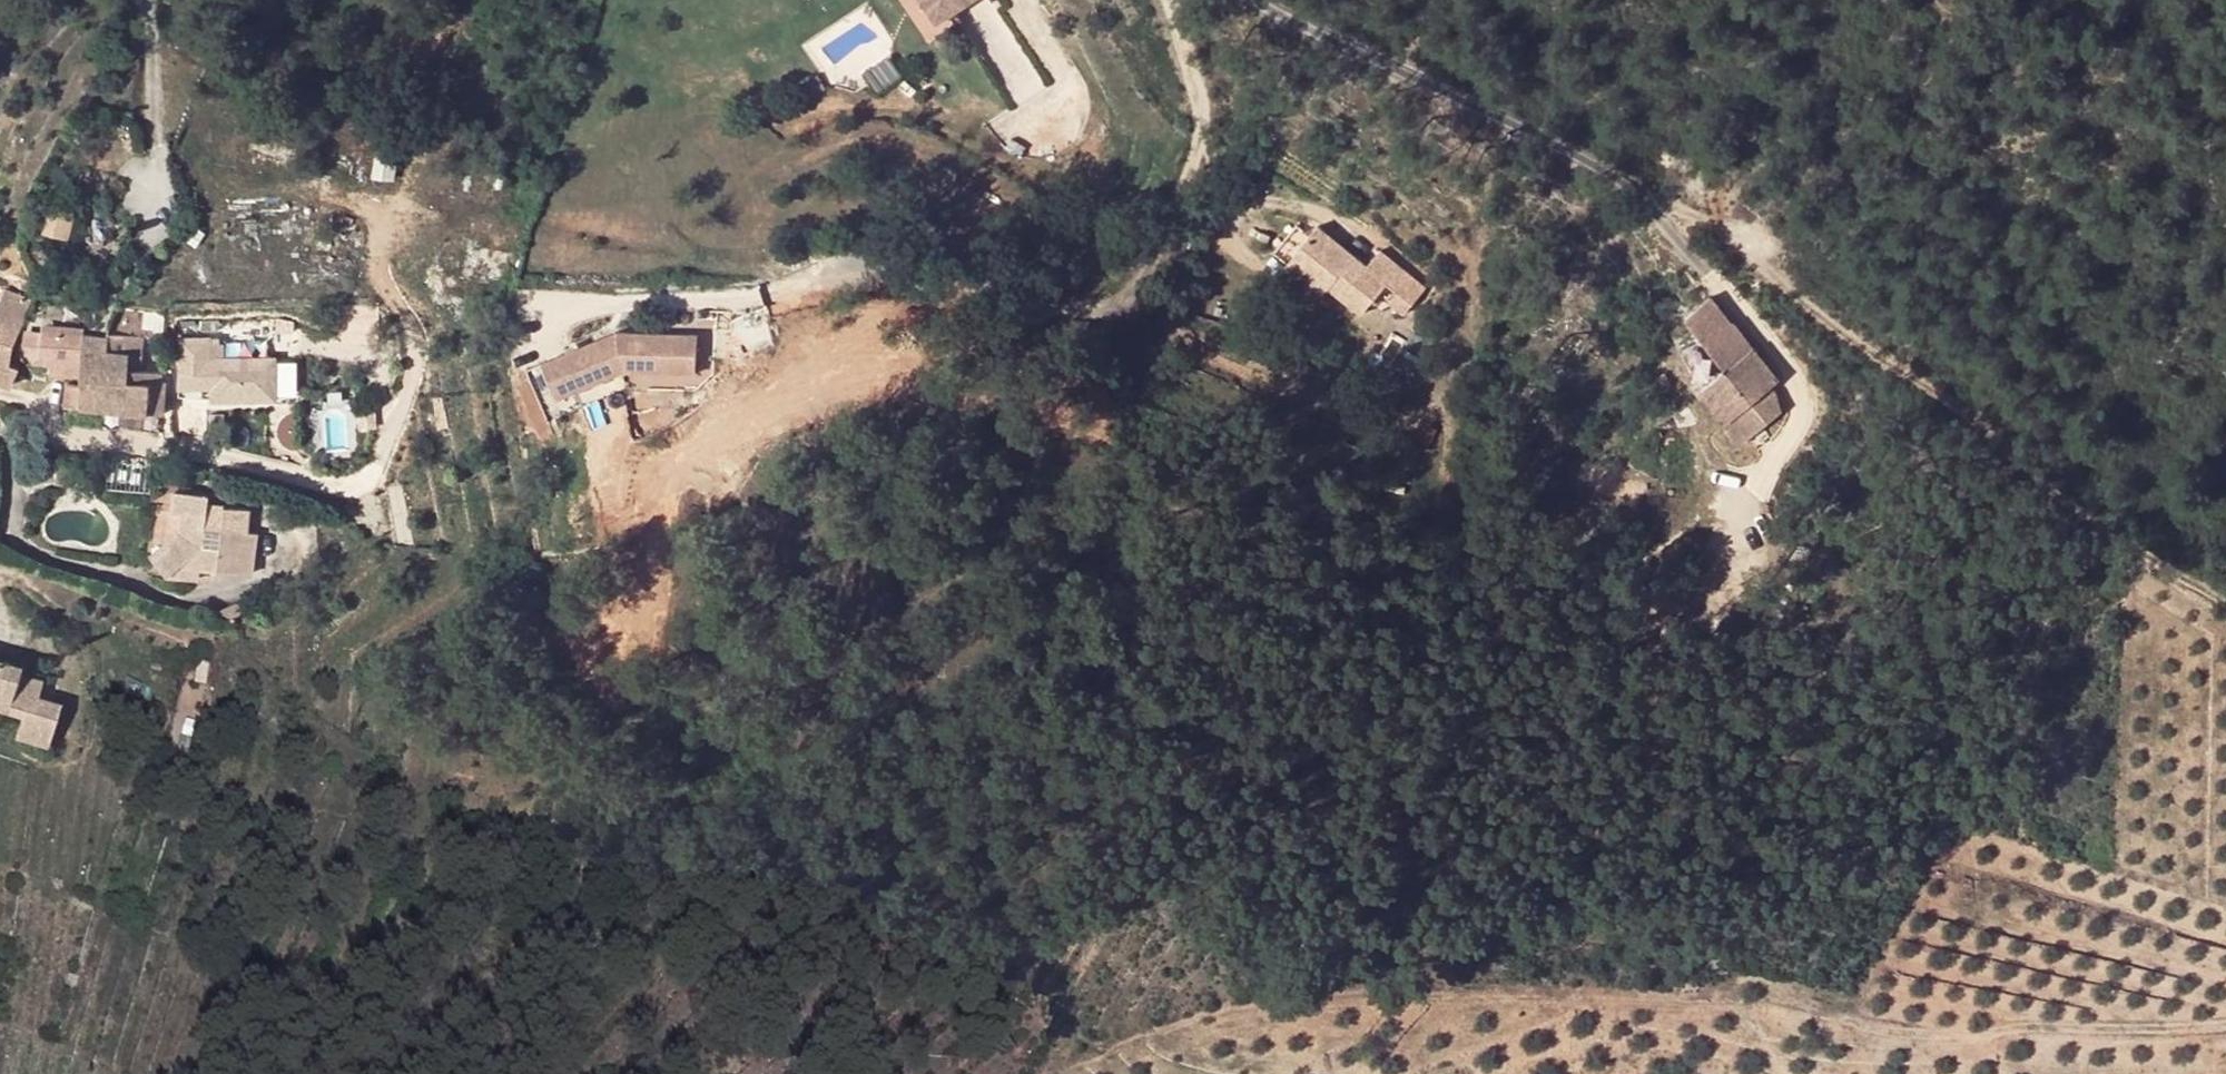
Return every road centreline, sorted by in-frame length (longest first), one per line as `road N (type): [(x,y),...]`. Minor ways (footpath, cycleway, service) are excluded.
road 1 (track): [(2225,603),(1820,320),(1719,222),(1657,210)]
road 2 (residential): [(142,0),(150,14),(155,129)]

